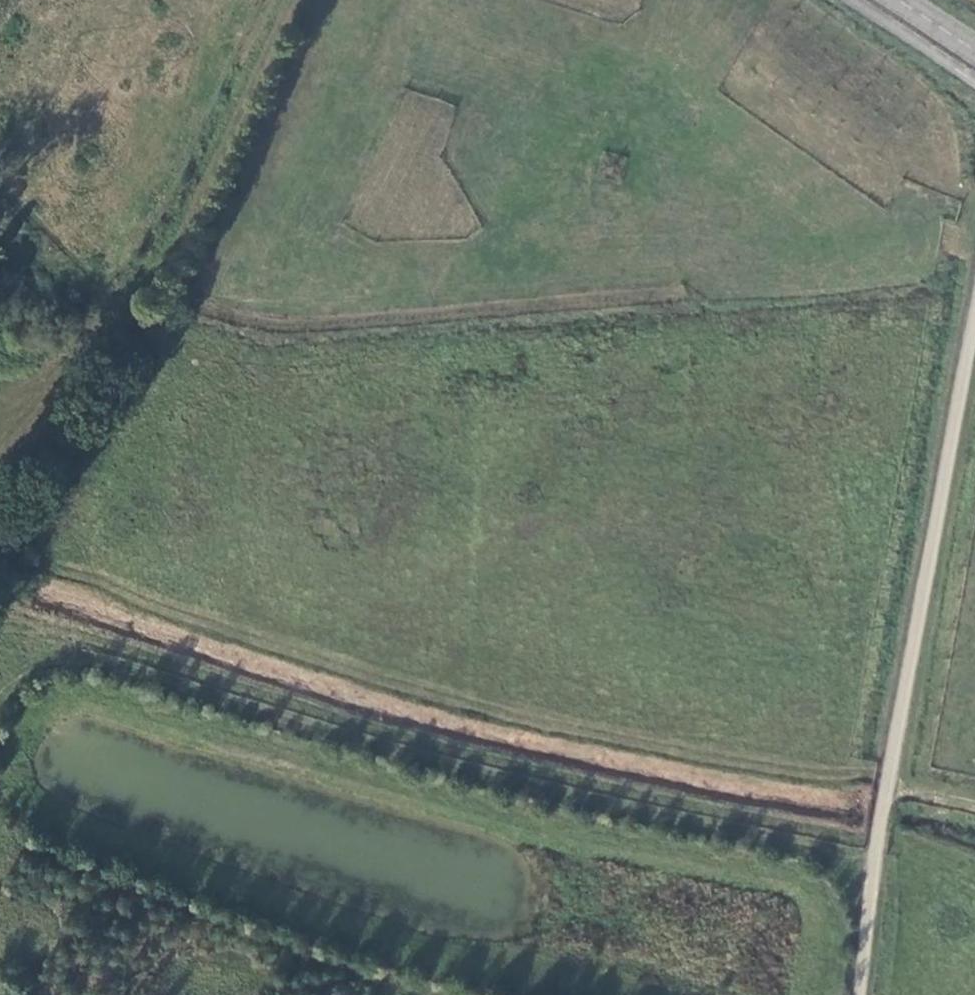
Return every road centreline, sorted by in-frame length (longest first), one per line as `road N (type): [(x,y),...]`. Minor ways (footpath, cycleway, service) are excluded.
road 1 (track): [(142,313),(288,0)]

